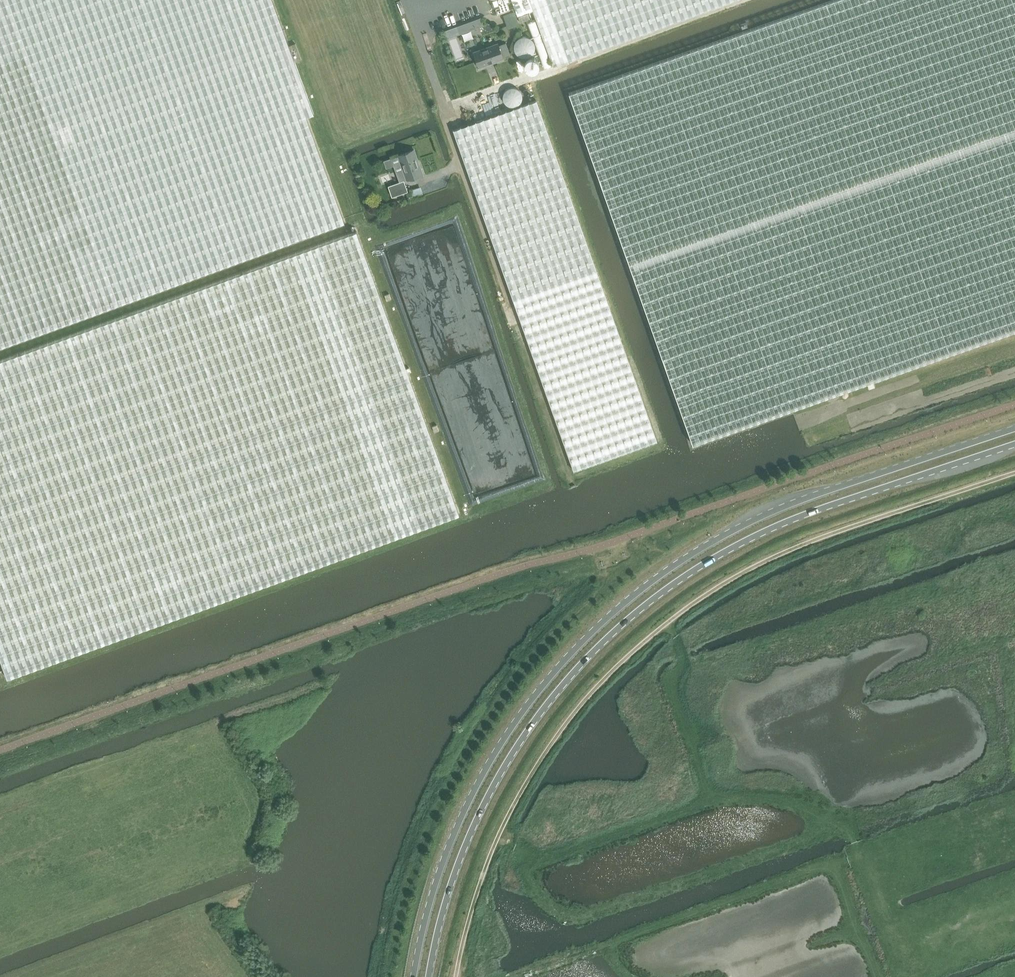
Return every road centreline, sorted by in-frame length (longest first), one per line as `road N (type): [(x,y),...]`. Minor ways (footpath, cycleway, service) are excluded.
road 1 (primary): [(1014,427),(782,507),(727,532),(622,605),(563,660),(485,771),(432,893),(414,976)]
road 2 (primary): [(430,976),(449,893),(485,803),(520,742),(602,642),(685,576),(754,536),(1014,444)]
road 3 (track): [(456,976),(505,820),(556,738),(625,660),(758,564),(1014,474)]
road 4 (track): [(572,483),(446,110)]
road 5 (track): [(879,890),(855,842),(834,822),(793,801),(757,797),(709,801),(566,854)]
road 6 (track): [(709,801),(679,704),(684,654),(665,625)]

